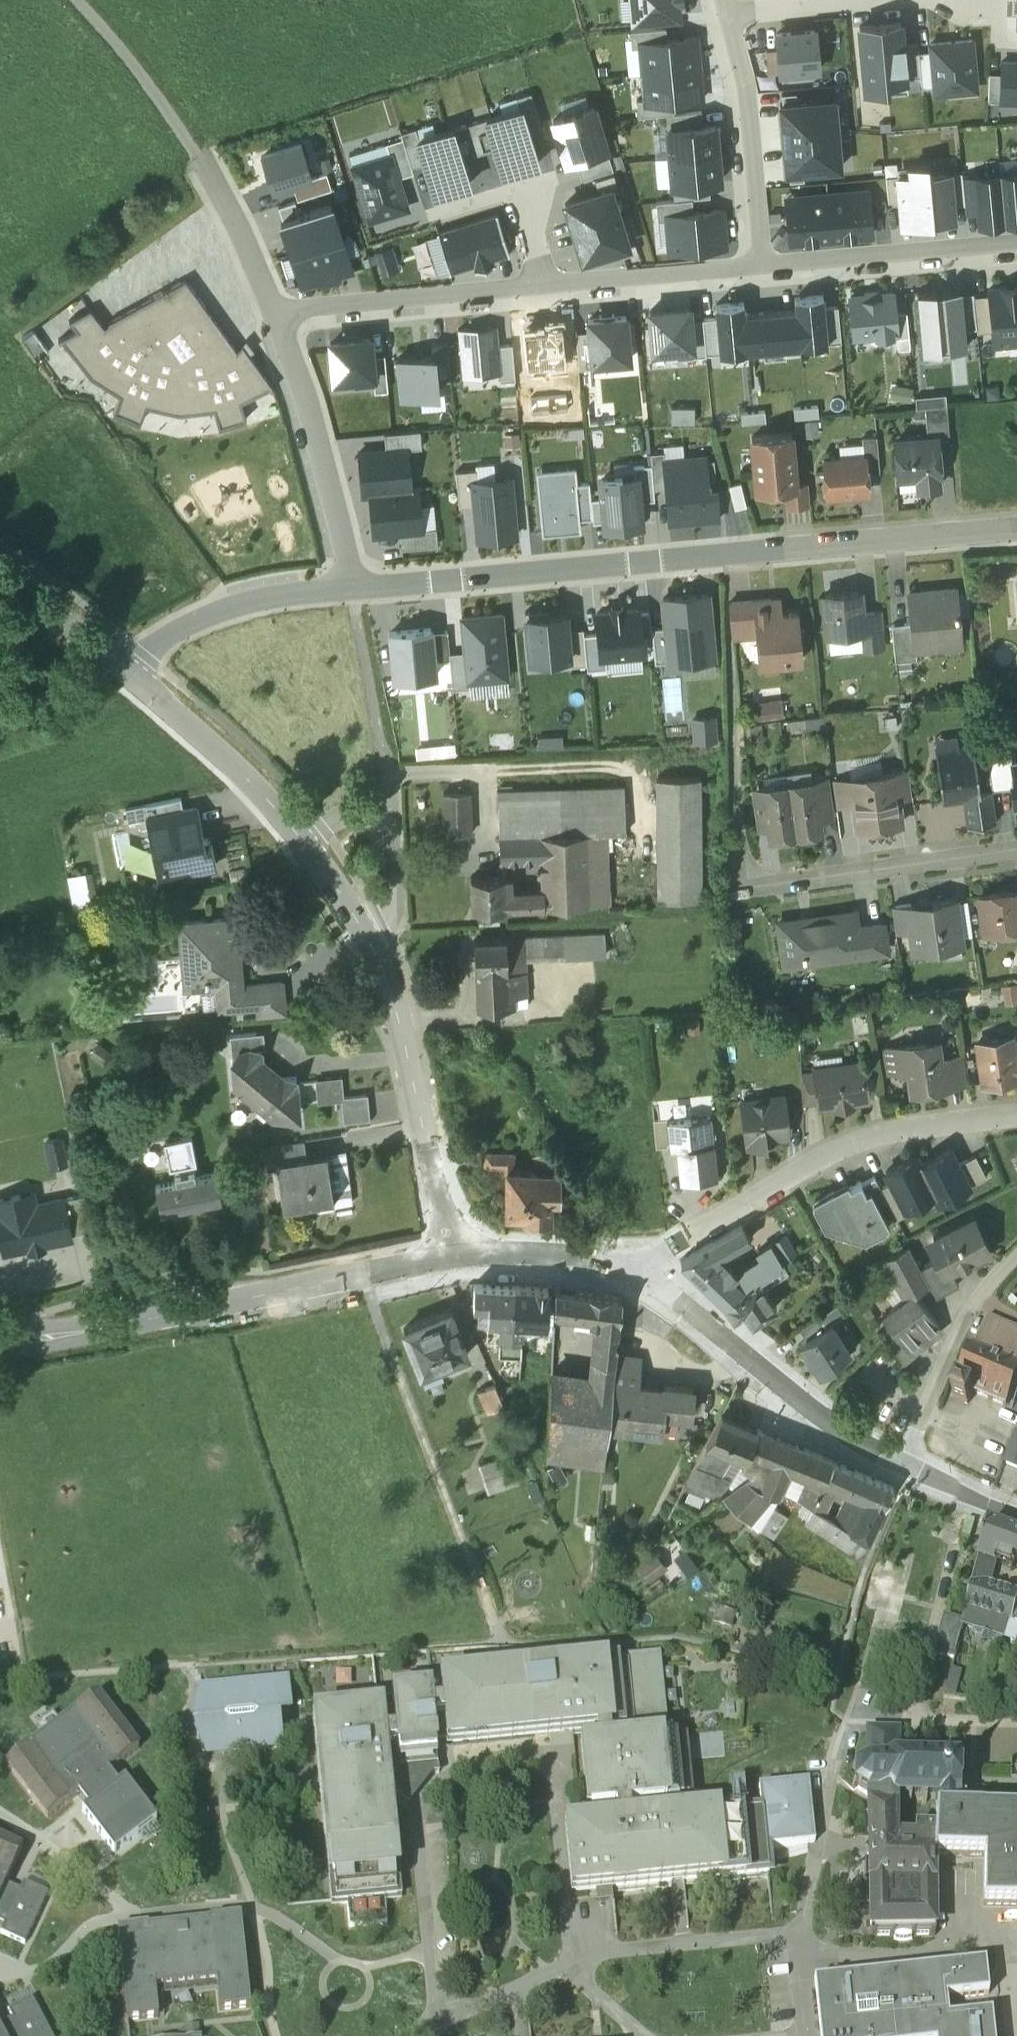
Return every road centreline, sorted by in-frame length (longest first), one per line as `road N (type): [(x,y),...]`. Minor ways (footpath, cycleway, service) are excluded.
road 1 (residential): [(350,589),(1016,526)]
road 2 (residential): [(1016,1112),(893,1128),(831,1150),(635,1274)]
road 3 (unclassified): [(75,0),(197,160),(273,315)]
road 4 (residential): [(358,931),(301,839),(233,766),(125,678)]
road 5 (residential): [(450,1258),(388,982),(358,931)]
road 6 (tertiary): [(450,1258),(130,1323)]
road 7 (tertiary): [(895,1466),(785,1393),(635,1274)]
road 8 (residential): [(728,884),(1016,848)]
road 9 (unclassified): [(273,315),(350,589)]
road 10 (residential): [(273,315),(542,287)]
road 11 (unclassified): [(1016,1244),(967,1300),(895,1466)]
road 12 (residential): [(765,266),(747,87),(730,15)]
road 13 (residential): [(765,266),(1016,244)]
road 14 (residential): [(125,678),(161,643),(232,604),(350,589)]
road 15 (residential): [(542,287),(765,266)]
road 16 (unclassified): [(380,751),(394,890),(387,915),(358,931)]
road 17 (tertiary): [(635,1274),(548,1251),(450,1258)]
road 18 (residential): [(542,287),(513,192),(435,215)]
road 19 (residential): [(125,678),(0,576)]
road 20 (residential): [(730,15),(870,0)]
road 21 (tertiary): [(0,1358),(130,1323)]
road 22 (tertiary): [(130,1323),(0,1335)]
road 23 (tertiary): [(1016,1514),(895,1466)]

